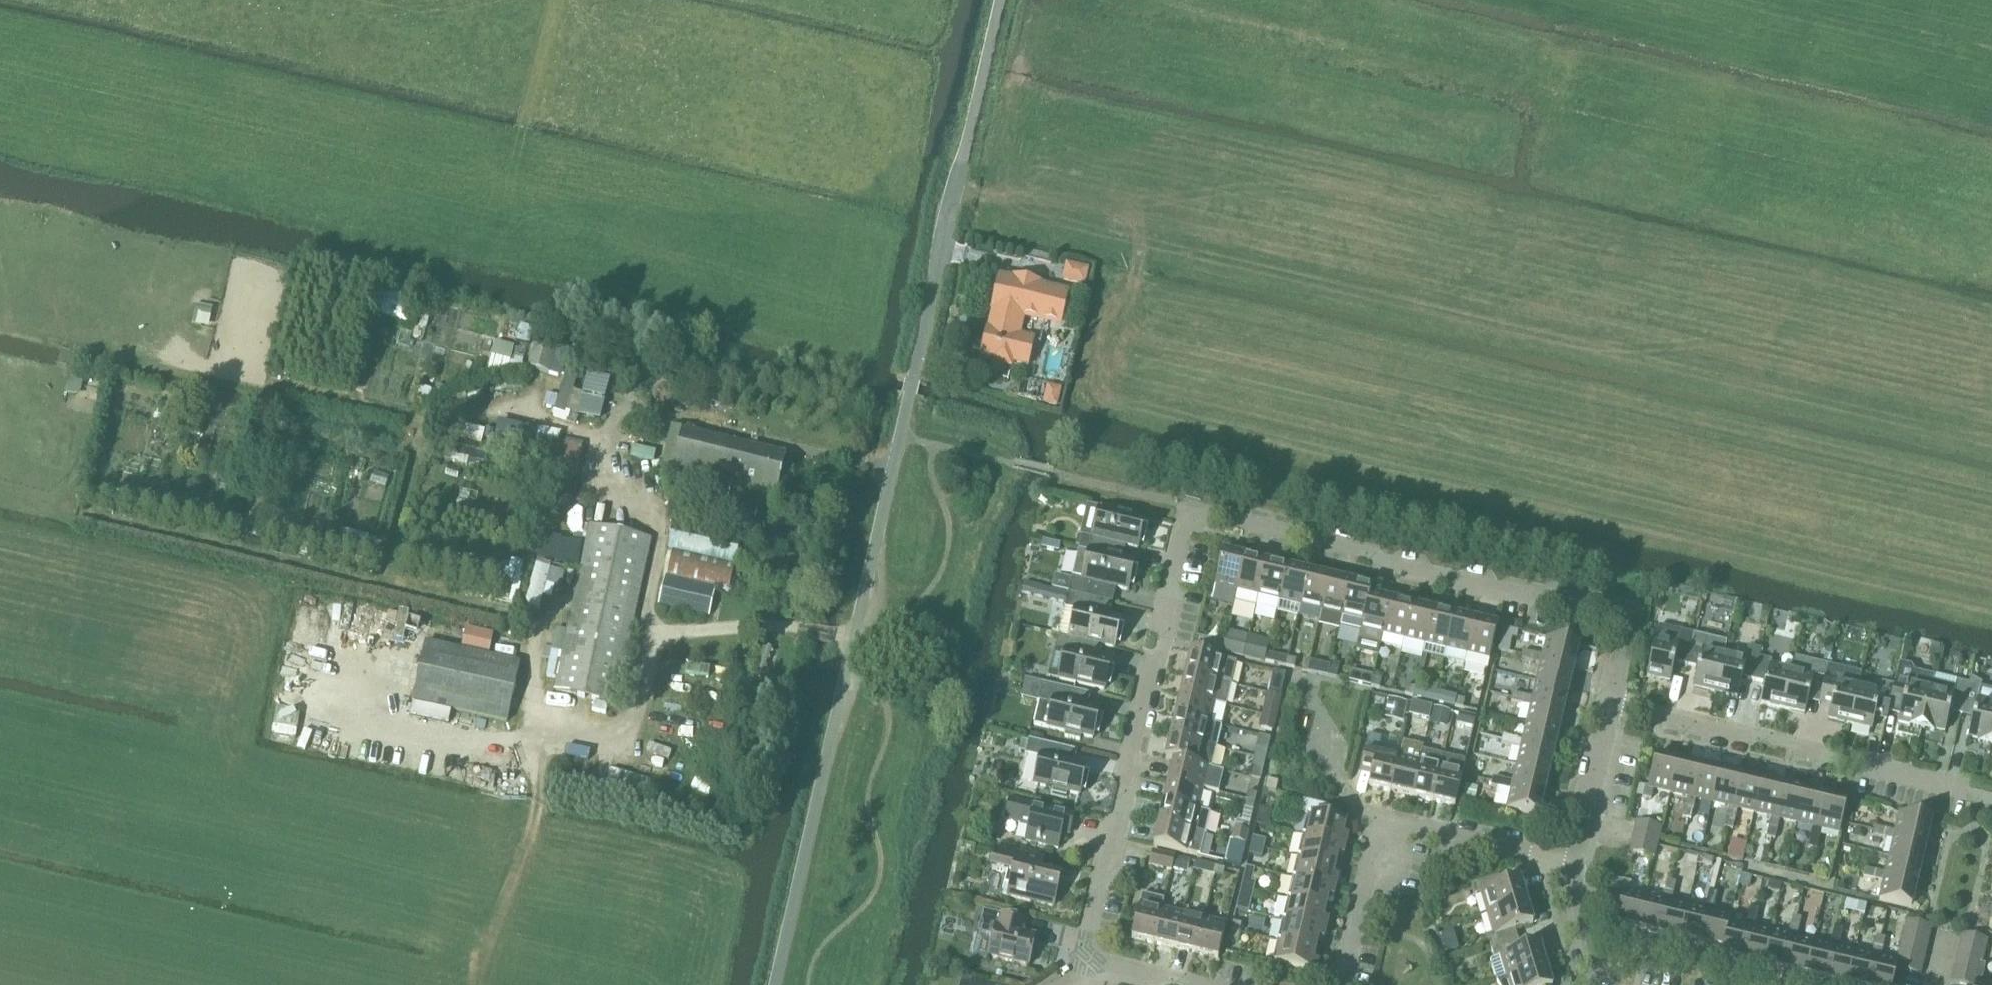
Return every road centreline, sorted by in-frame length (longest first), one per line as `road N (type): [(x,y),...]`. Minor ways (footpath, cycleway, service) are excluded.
road 1 (residential): [(1613,702),(1633,614),(1194,510),(1084,957),(1193,984)]
road 2 (unclassified): [(777,984),(1003,0)]
road 3 (residential): [(1991,798),(1613,702)]
road 4 (residential): [(1345,984),(1379,828),(1395,823),(1576,865)]
road 5 (residential): [(1576,865),(1613,702)]
road 6 (track): [(519,148),(558,0)]
road 7 (residential): [(1576,865),(1608,984)]

